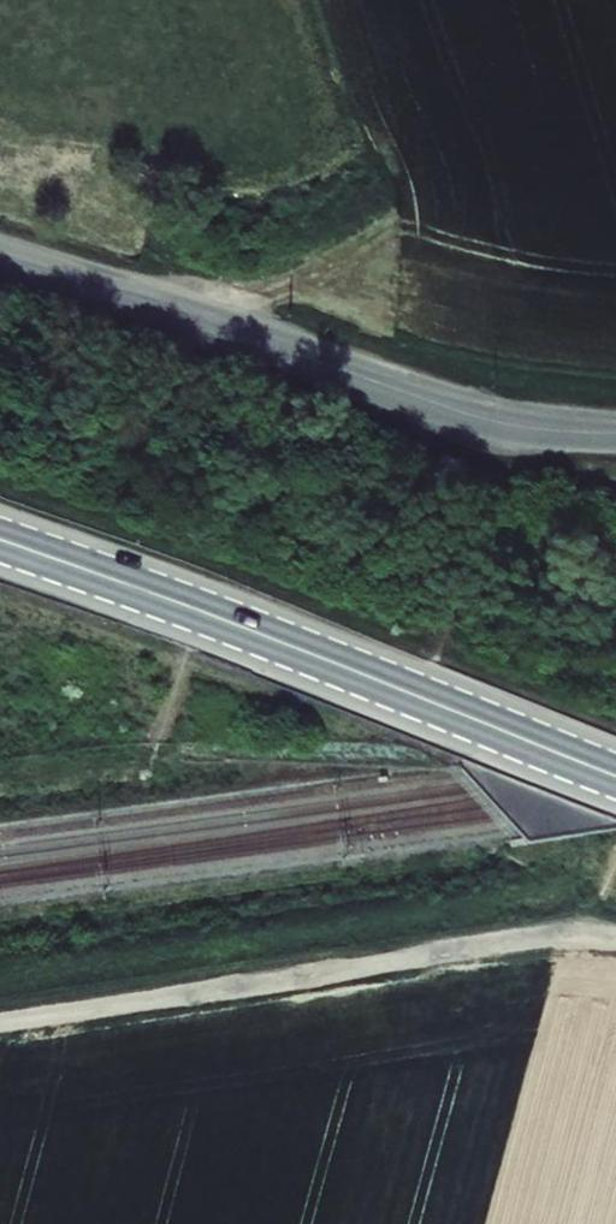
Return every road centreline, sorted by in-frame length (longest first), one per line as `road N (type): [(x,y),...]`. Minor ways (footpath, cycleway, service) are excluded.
road 1 (primary): [(0,540),(615,768)]
road 2 (unclassified): [(0,258),(465,413),(615,433)]
road 3 (track): [(0,1025),(534,938),(615,939)]

